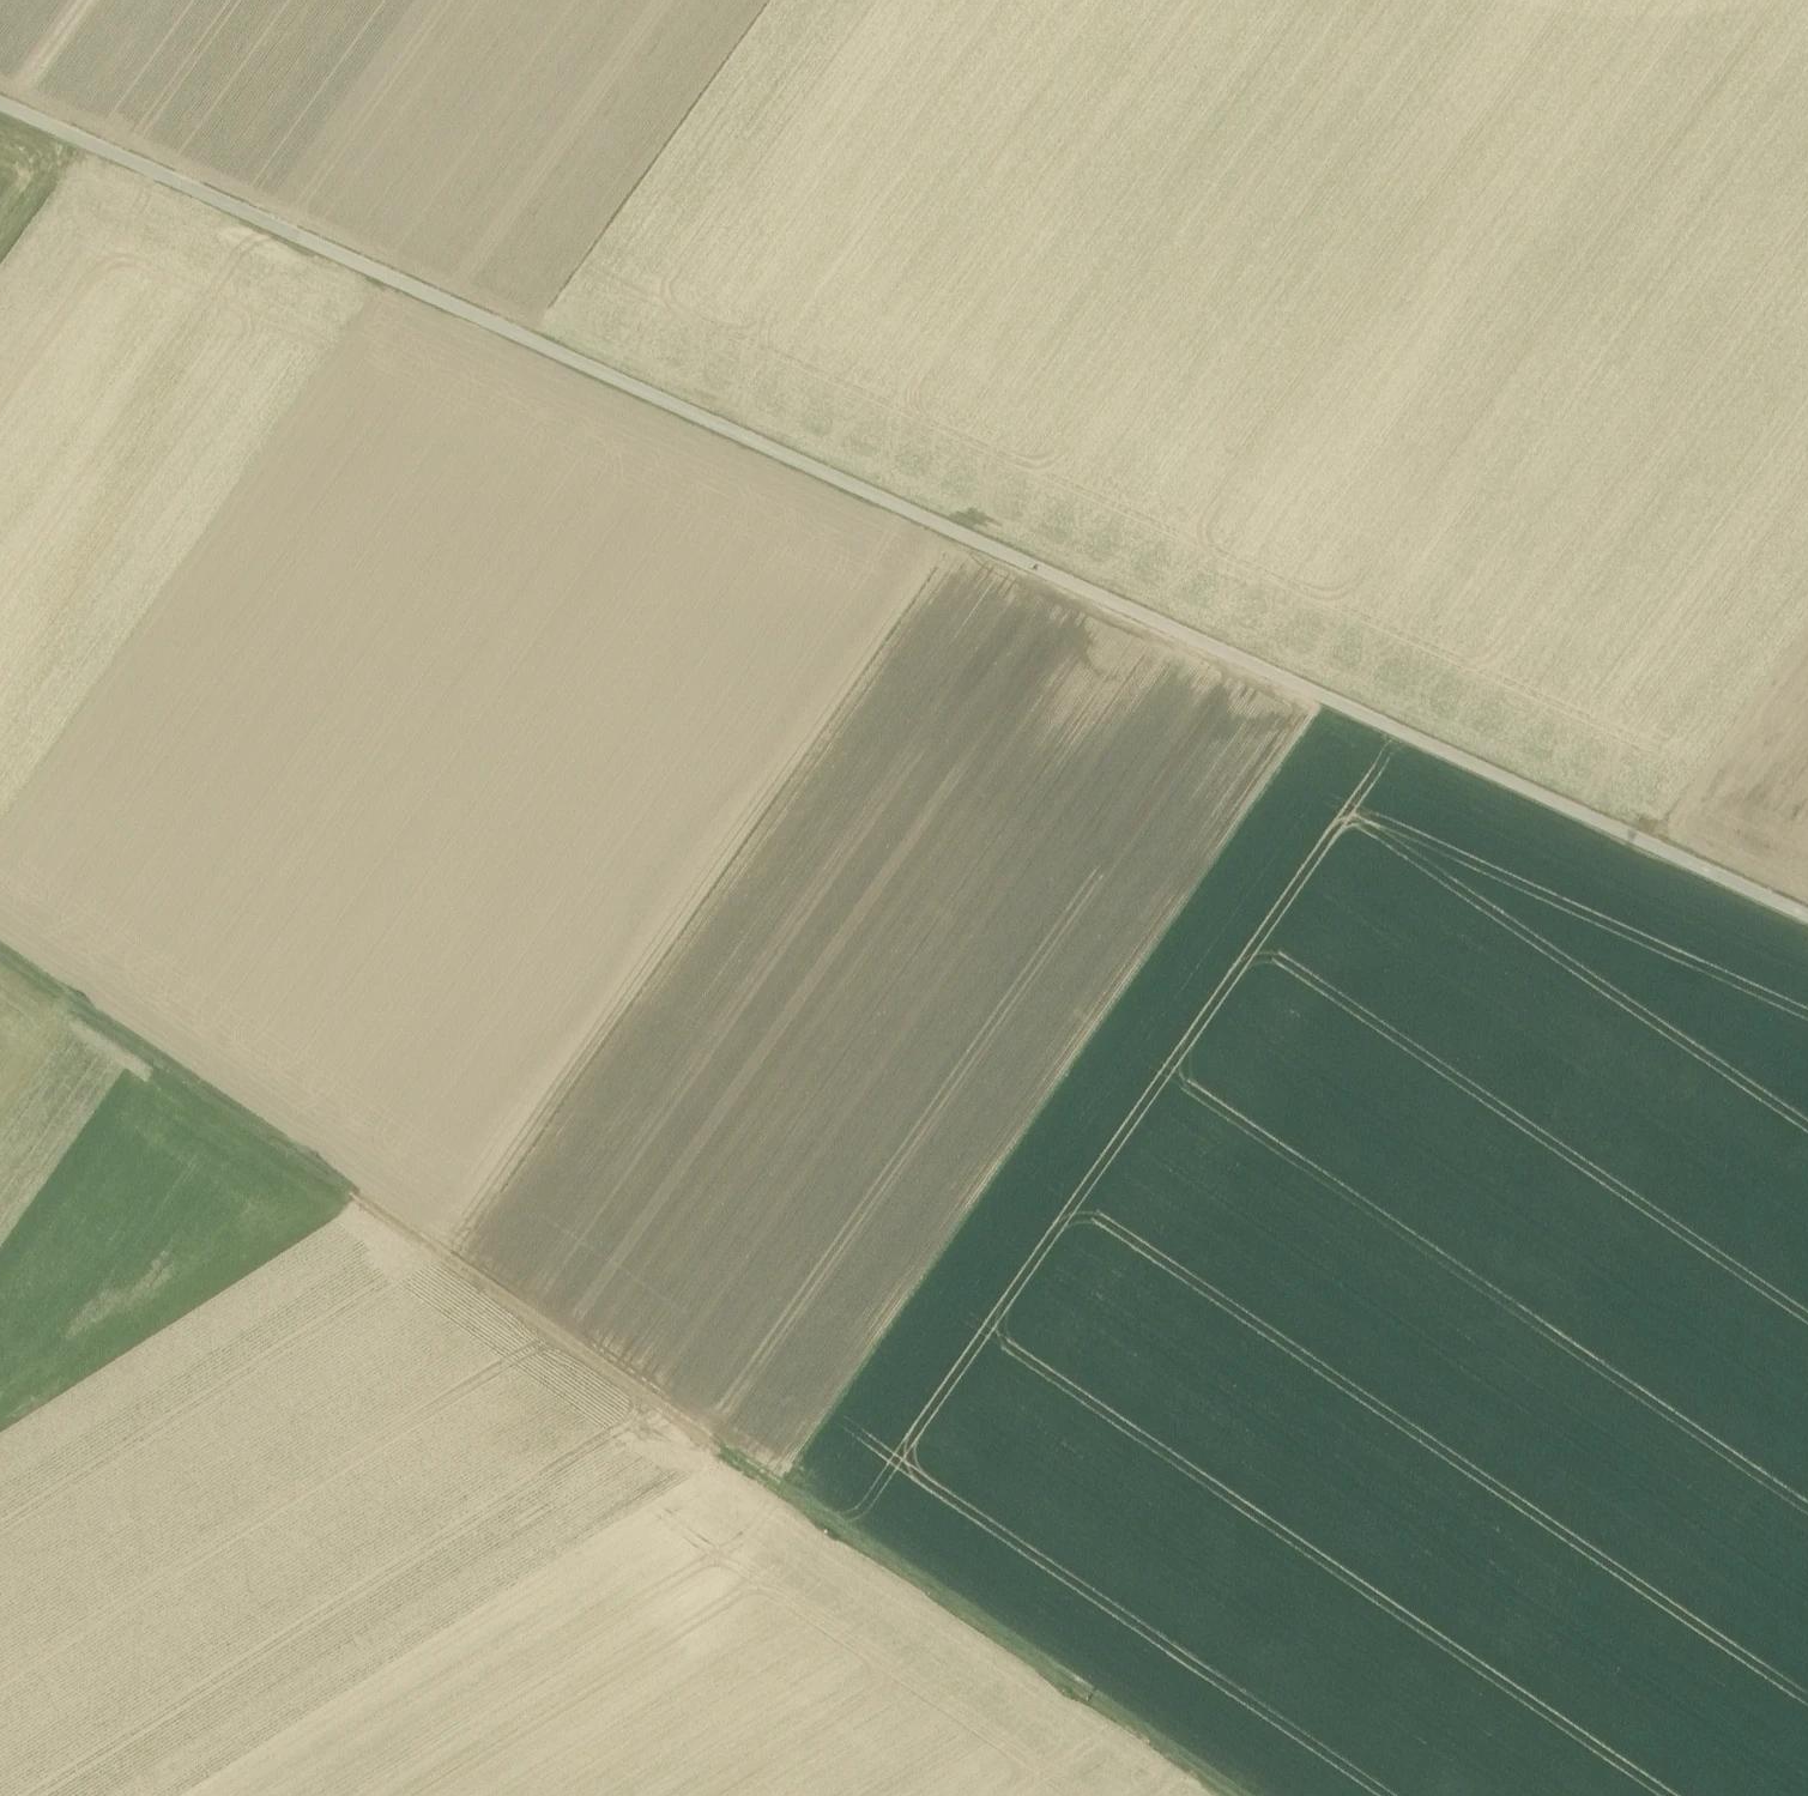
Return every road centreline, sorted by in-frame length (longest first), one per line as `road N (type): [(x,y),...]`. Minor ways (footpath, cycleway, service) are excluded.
road 1 (track): [(1807,917),(0,103)]

